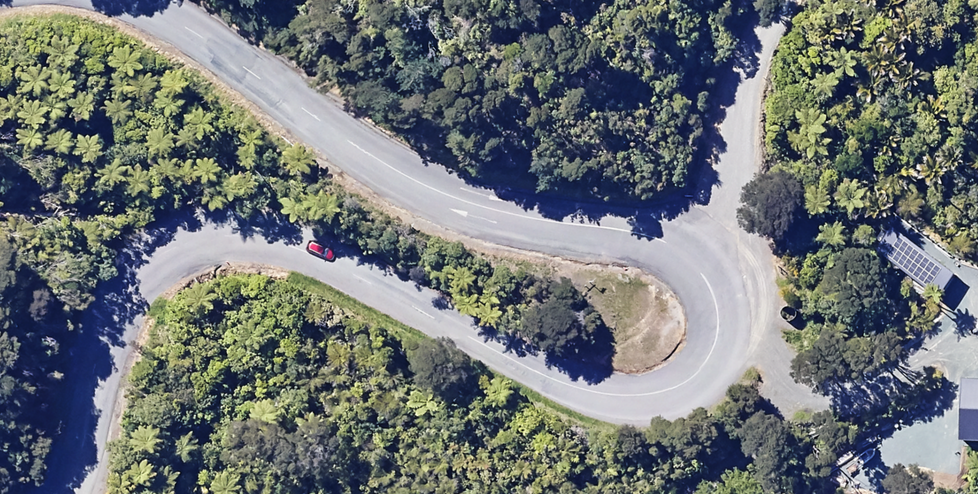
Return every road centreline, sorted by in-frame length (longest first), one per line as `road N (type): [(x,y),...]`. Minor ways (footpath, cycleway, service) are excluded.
road 1 (tertiary): [(688,254),(717,301),(713,348),(703,368),(676,387),(641,395),(560,382),(301,249),(206,235),(168,248),(118,300),(59,493)]
road 2 (tertiary): [(118,0),(187,27),(420,183),(532,218),(656,237),(688,254)]
road 3 (unclassified): [(688,254),(734,171),(740,98),(759,40),(783,0)]

